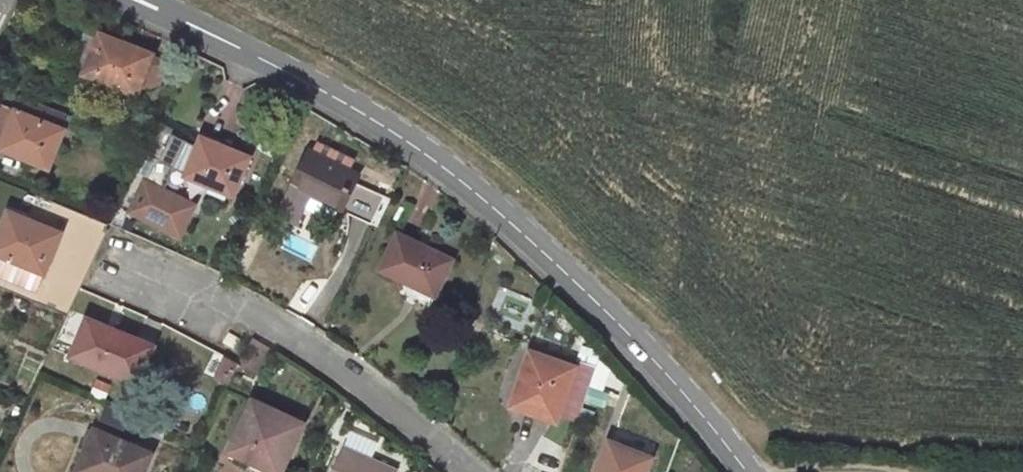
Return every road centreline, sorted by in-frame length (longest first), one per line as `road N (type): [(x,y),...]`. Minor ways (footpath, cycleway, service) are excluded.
road 1 (tertiary): [(136,0),(378,125),(467,184),(695,406),(743,471)]
road 2 (residential): [(464,471),(380,395),(190,283),(120,256)]

